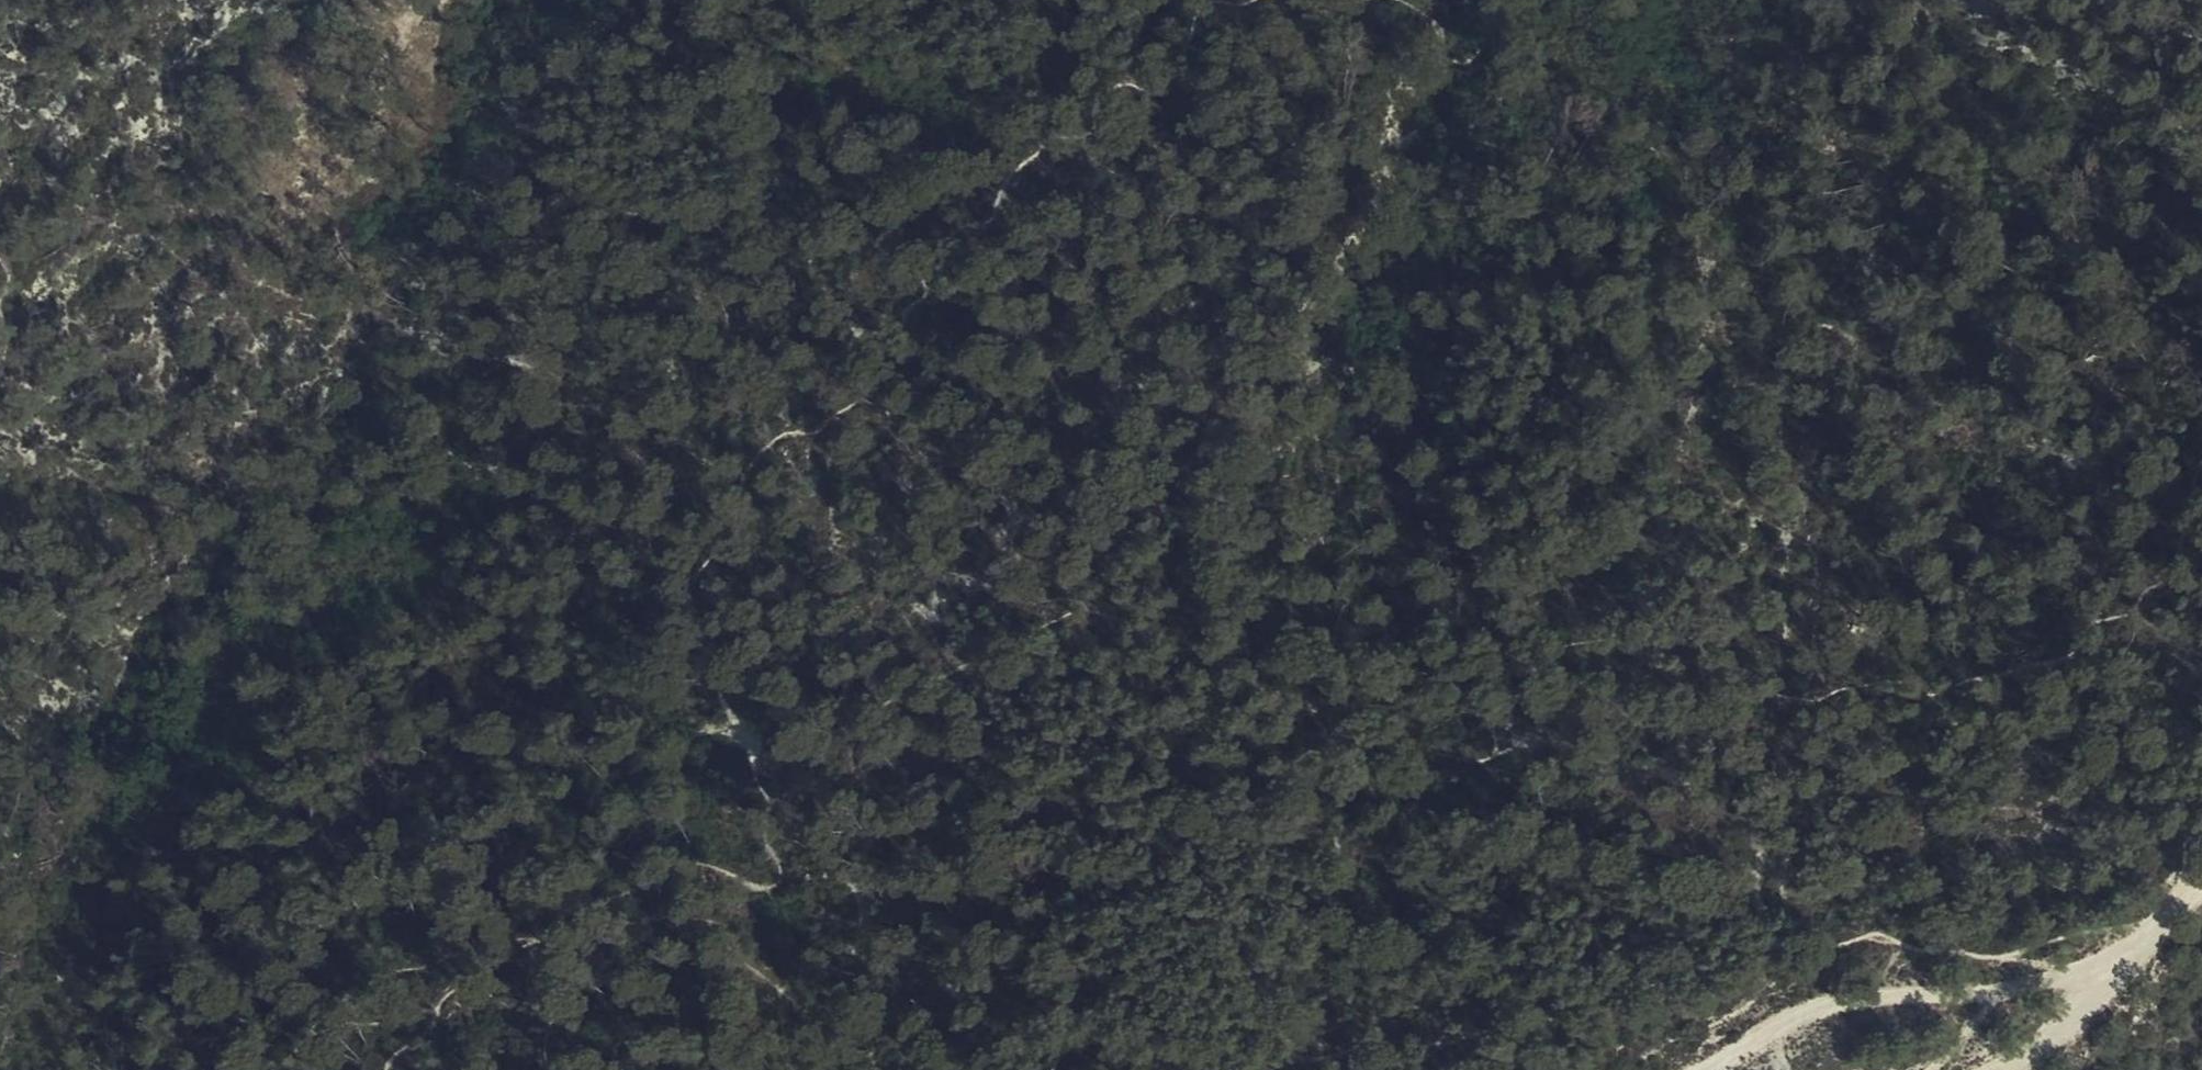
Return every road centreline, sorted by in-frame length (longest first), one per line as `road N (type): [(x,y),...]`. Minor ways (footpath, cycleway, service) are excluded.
road 1 (track): [(2121,974),(1833,1008),(1712,1069)]
road 2 (track): [(2121,974),(1978,1069)]

